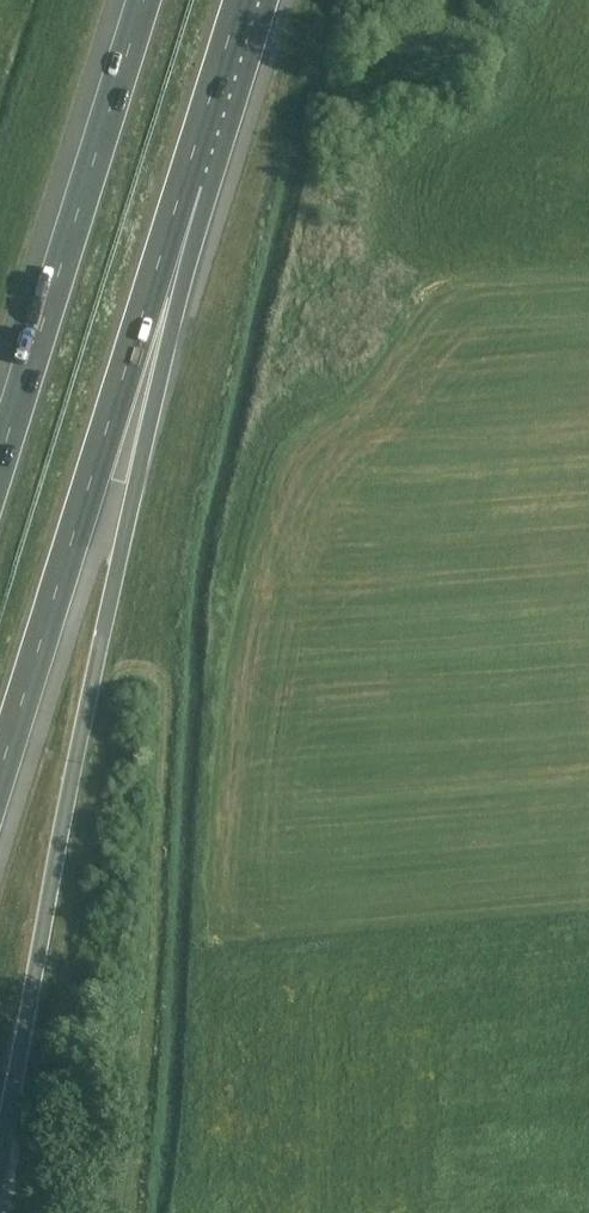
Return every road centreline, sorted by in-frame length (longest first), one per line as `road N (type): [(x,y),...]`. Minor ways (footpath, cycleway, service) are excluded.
road 1 (motorway): [(0,772),(184,181)]
road 2 (motorway): [(76,759),(149,426),(184,181)]
road 3 (motorway): [(137,0),(0,439)]
road 4 (motorway): [(184,181),(241,0)]

